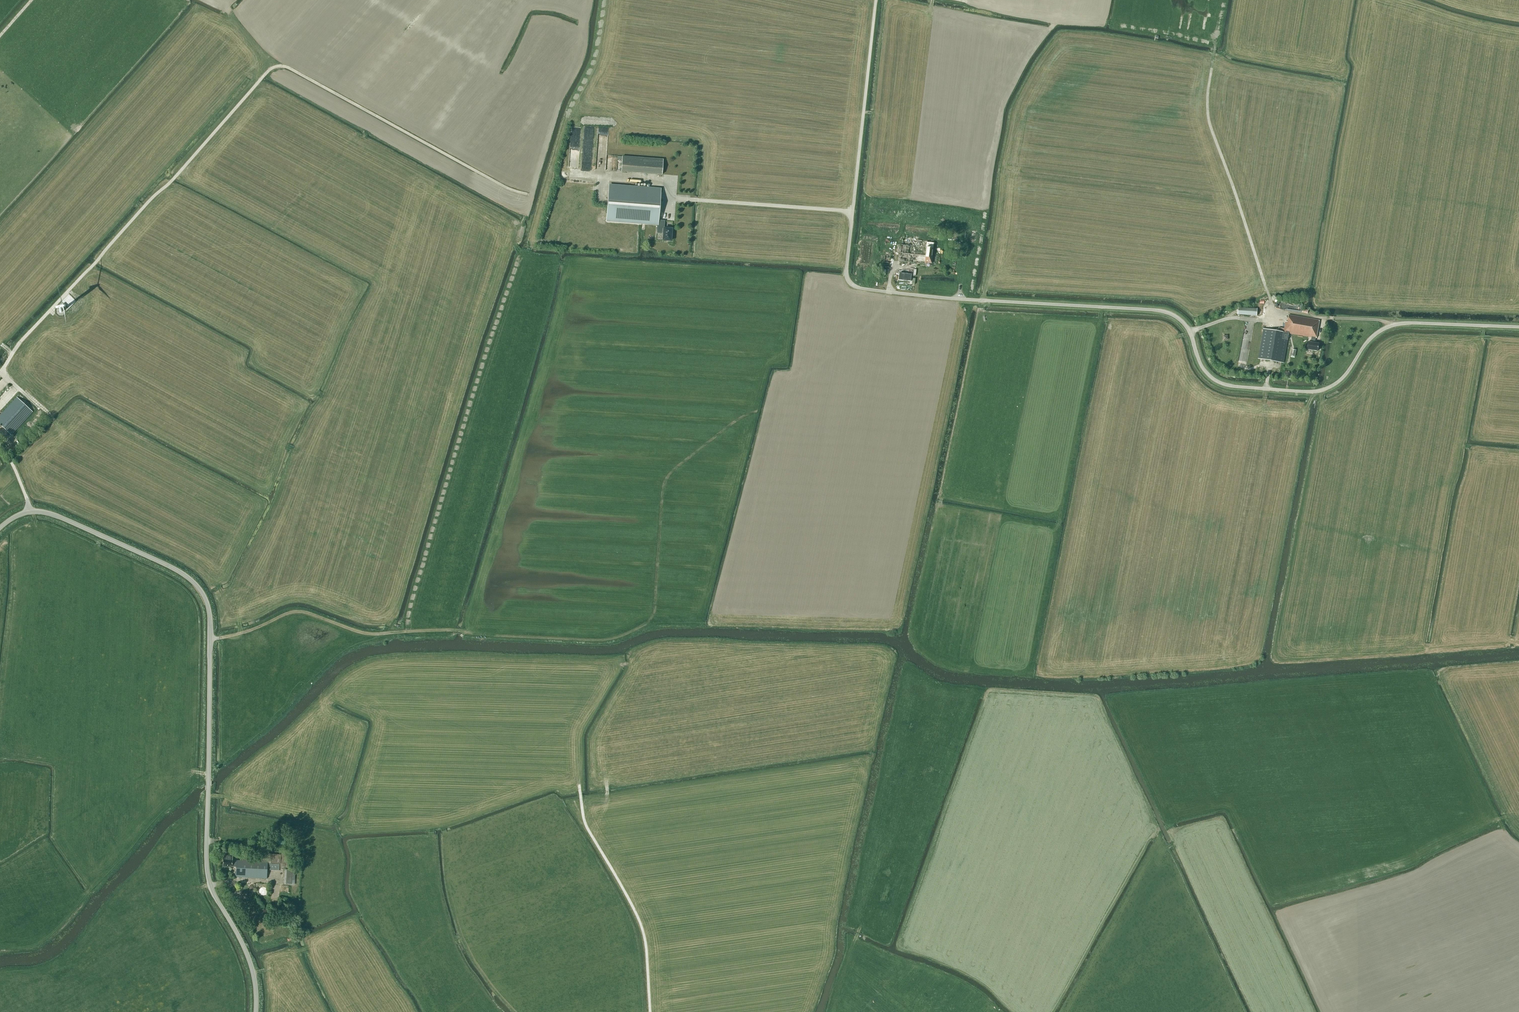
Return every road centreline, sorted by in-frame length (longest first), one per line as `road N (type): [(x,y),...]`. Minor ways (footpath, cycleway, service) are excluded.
road 1 (unclassified): [(1518,327),(1396,324),(1368,340),(1328,388),(1228,386),(1208,375),(1187,327),(1165,312),(857,288),(846,276),(852,211)]
road 2 (tertiary): [(256,1011),(248,959),(207,872),(204,596),(175,569),(54,515),(29,512),(0,528)]

